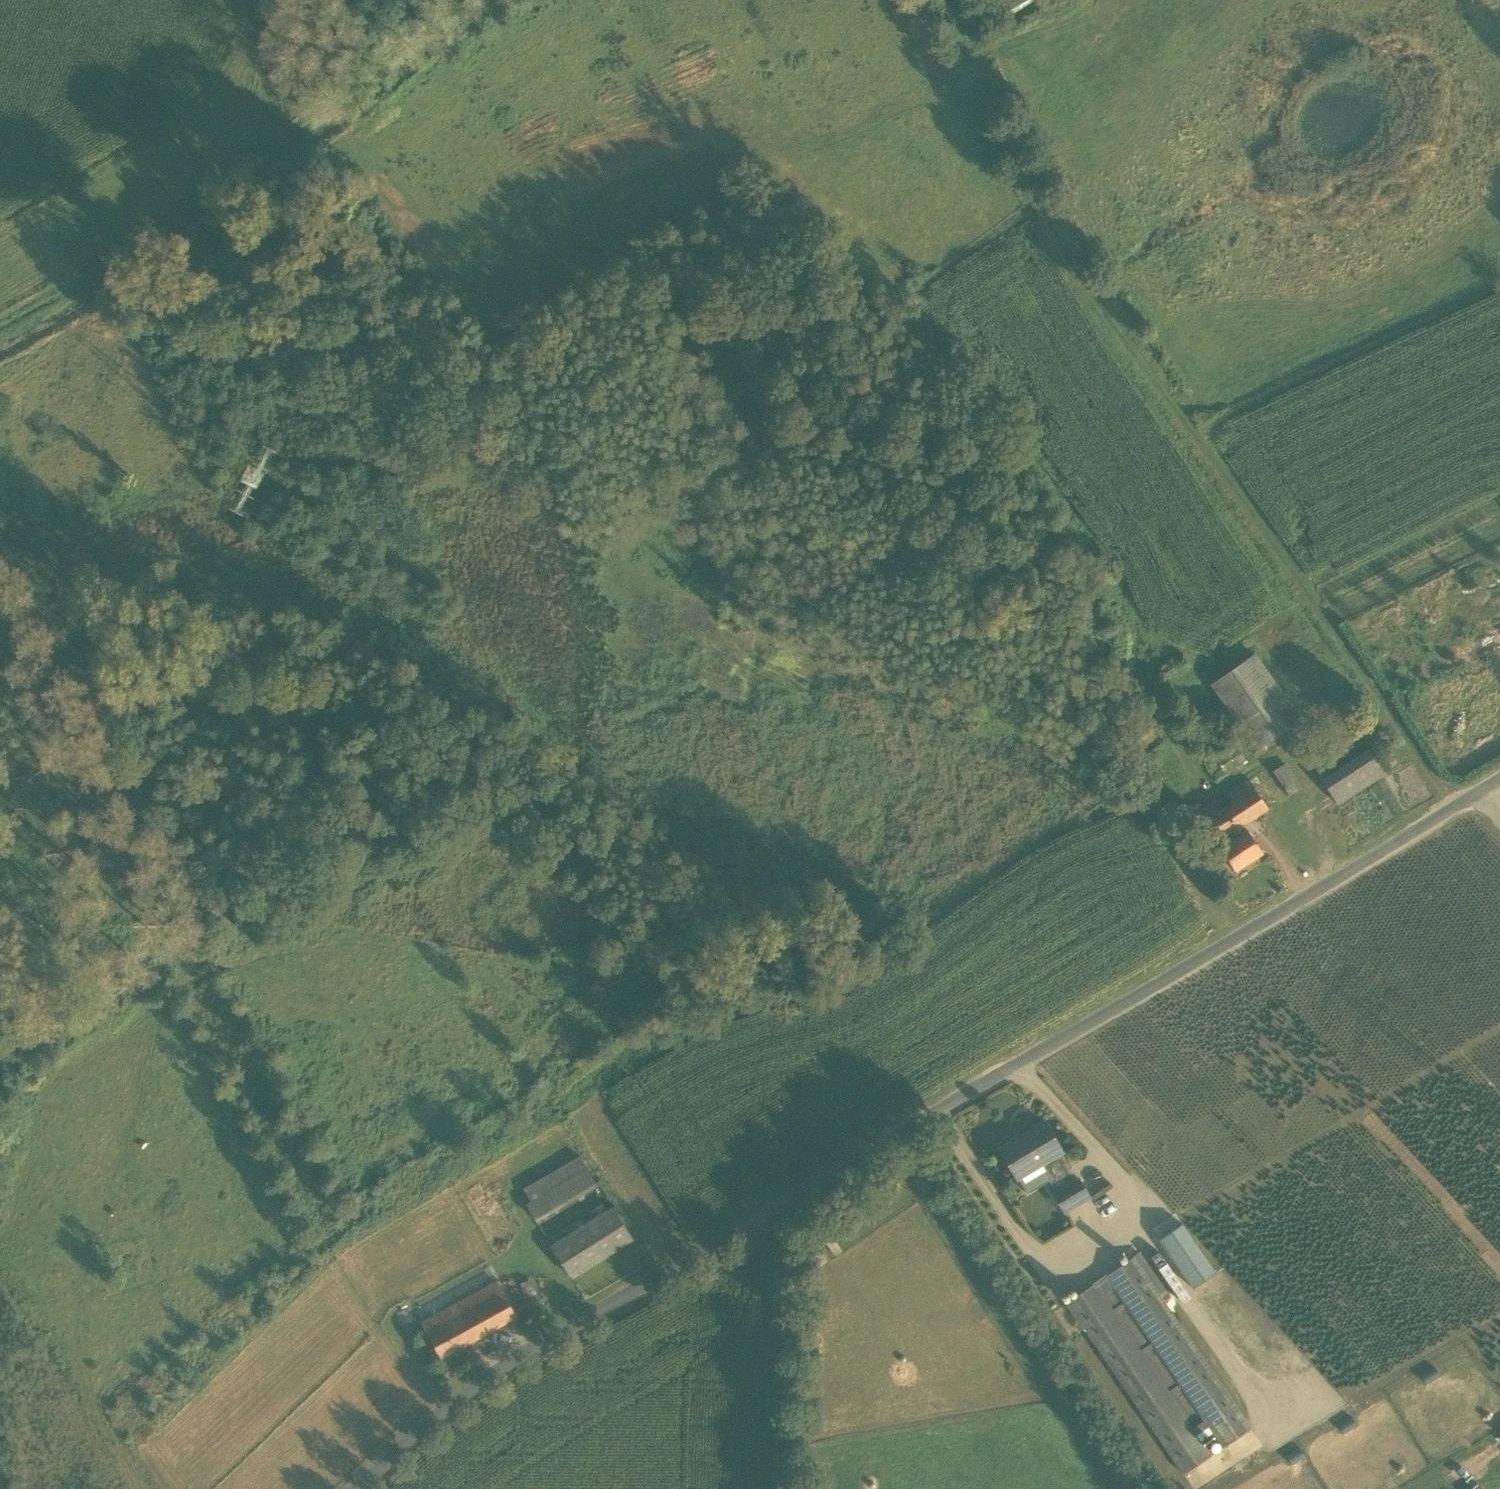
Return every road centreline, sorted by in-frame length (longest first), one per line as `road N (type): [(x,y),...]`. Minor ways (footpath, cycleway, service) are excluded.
road 1 (unclassified): [(1485,788),(479,1384),(352,1488)]
road 2 (track): [(968,57),(1022,170),(1095,291),(1449,809)]

